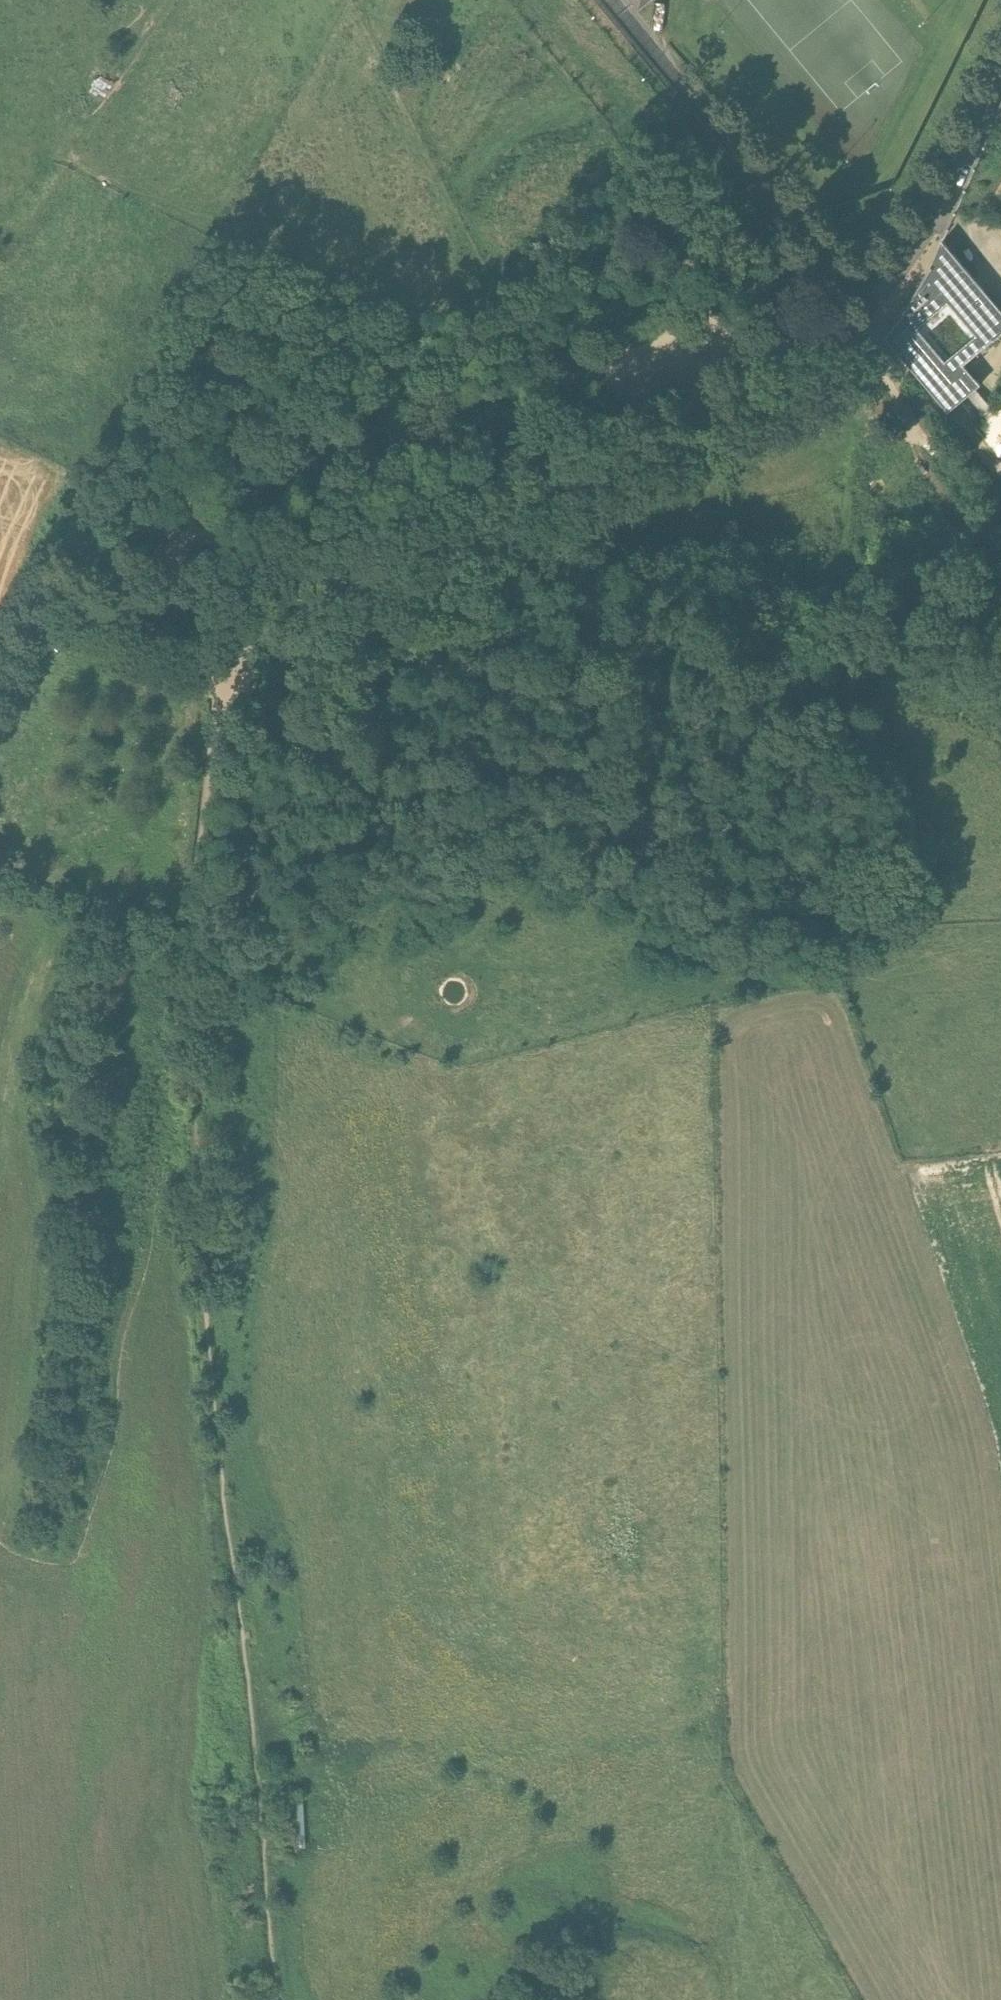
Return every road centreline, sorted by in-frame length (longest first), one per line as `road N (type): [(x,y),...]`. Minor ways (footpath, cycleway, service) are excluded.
road 1 (track): [(280,1999),(210,1363),(197,1147),(192,935),(229,679),(246,638),(282,603),(808,376),(843,348),(852,327)]
road 2 (track): [(526,495),(482,481),(269,484),(177,475),(133,495),(84,551),(73,582),(78,608),(91,621),(229,679)]
road 3 (track): [(824,340),(776,324),(739,291),(603,212)]
road 4 (track): [(852,327),(987,526)]
road 5 (unclassified): [(929,229),(1000,70)]

